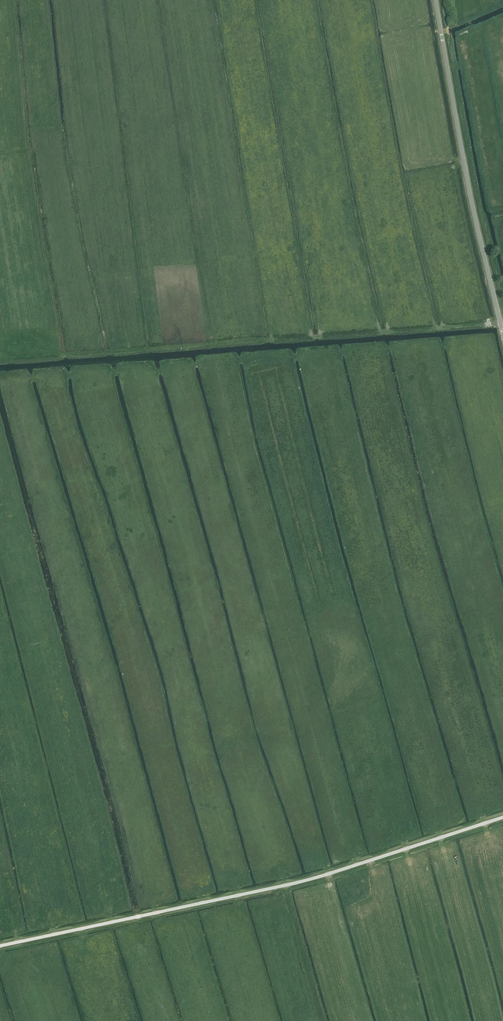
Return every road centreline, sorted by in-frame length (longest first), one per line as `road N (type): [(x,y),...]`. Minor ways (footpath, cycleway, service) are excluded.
road 1 (unclassified): [(502,817),(300,882),(0,946)]
road 2 (tertiary): [(502,334),(435,0)]

